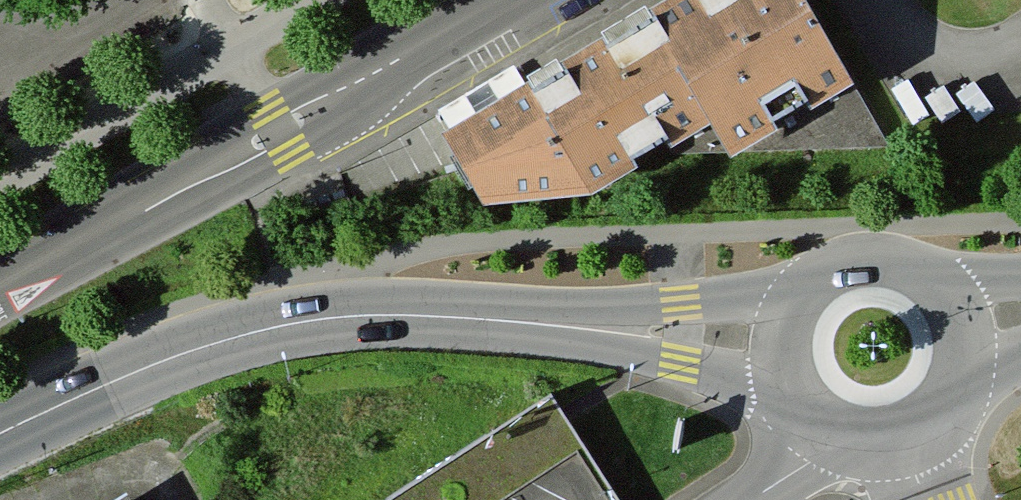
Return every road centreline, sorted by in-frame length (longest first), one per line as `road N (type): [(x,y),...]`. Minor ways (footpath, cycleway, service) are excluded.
road 1 (secondary): [(781,324),(683,329),(331,317),(143,368),(0,438)]
road 2 (tertiary): [(0,291),(514,0)]
road 3 (secondary): [(781,324),(779,353),(802,406),(824,425),(880,439),(934,419),(954,397),(966,371),(965,313)]
road 4 (secondary): [(965,313),(928,265),(869,249),(812,271),(781,324)]

